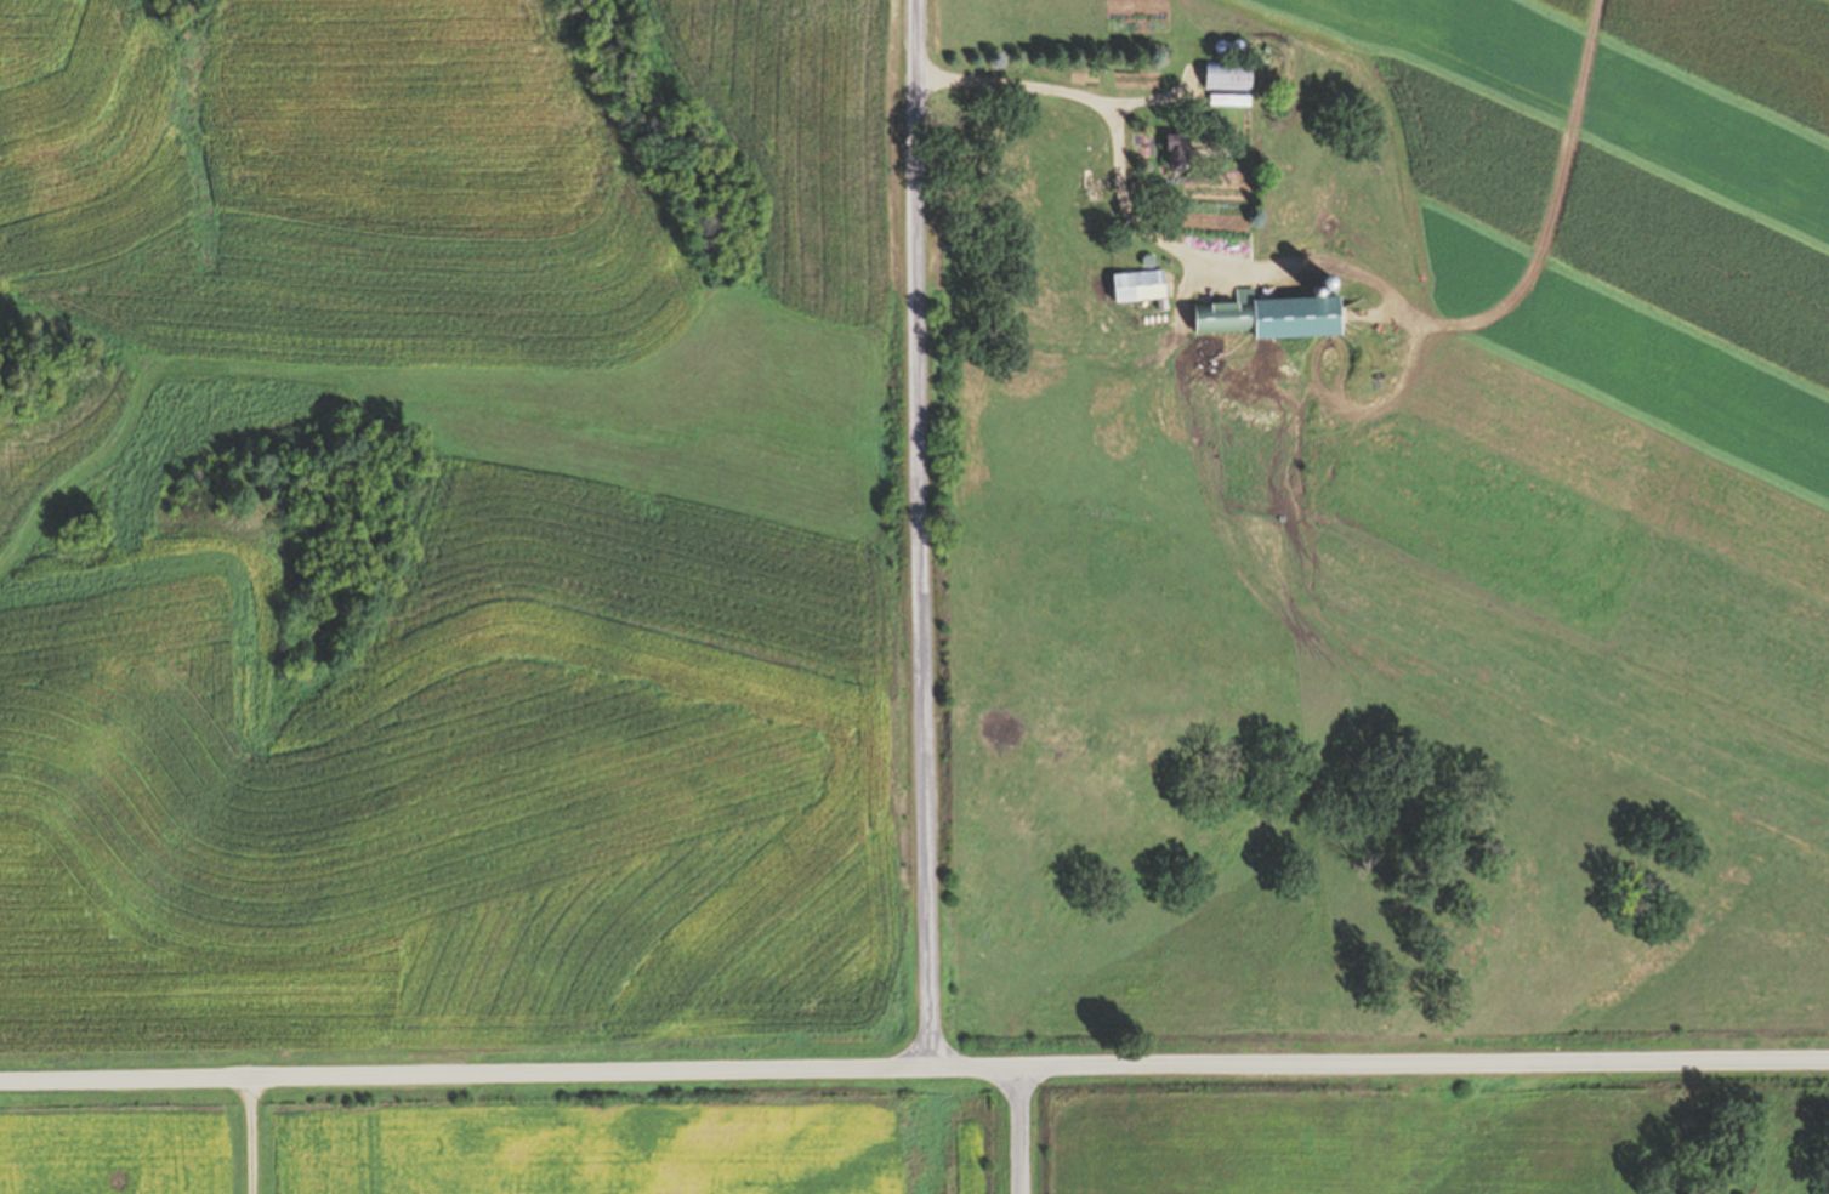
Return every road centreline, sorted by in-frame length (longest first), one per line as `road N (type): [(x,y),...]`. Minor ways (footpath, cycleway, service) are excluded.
road 1 (residential): [(0,1070),(1828,1062)]
road 2 (residential): [(931,1067),(915,0)]
road 3 (residential): [(1017,1193),(1017,1068)]

